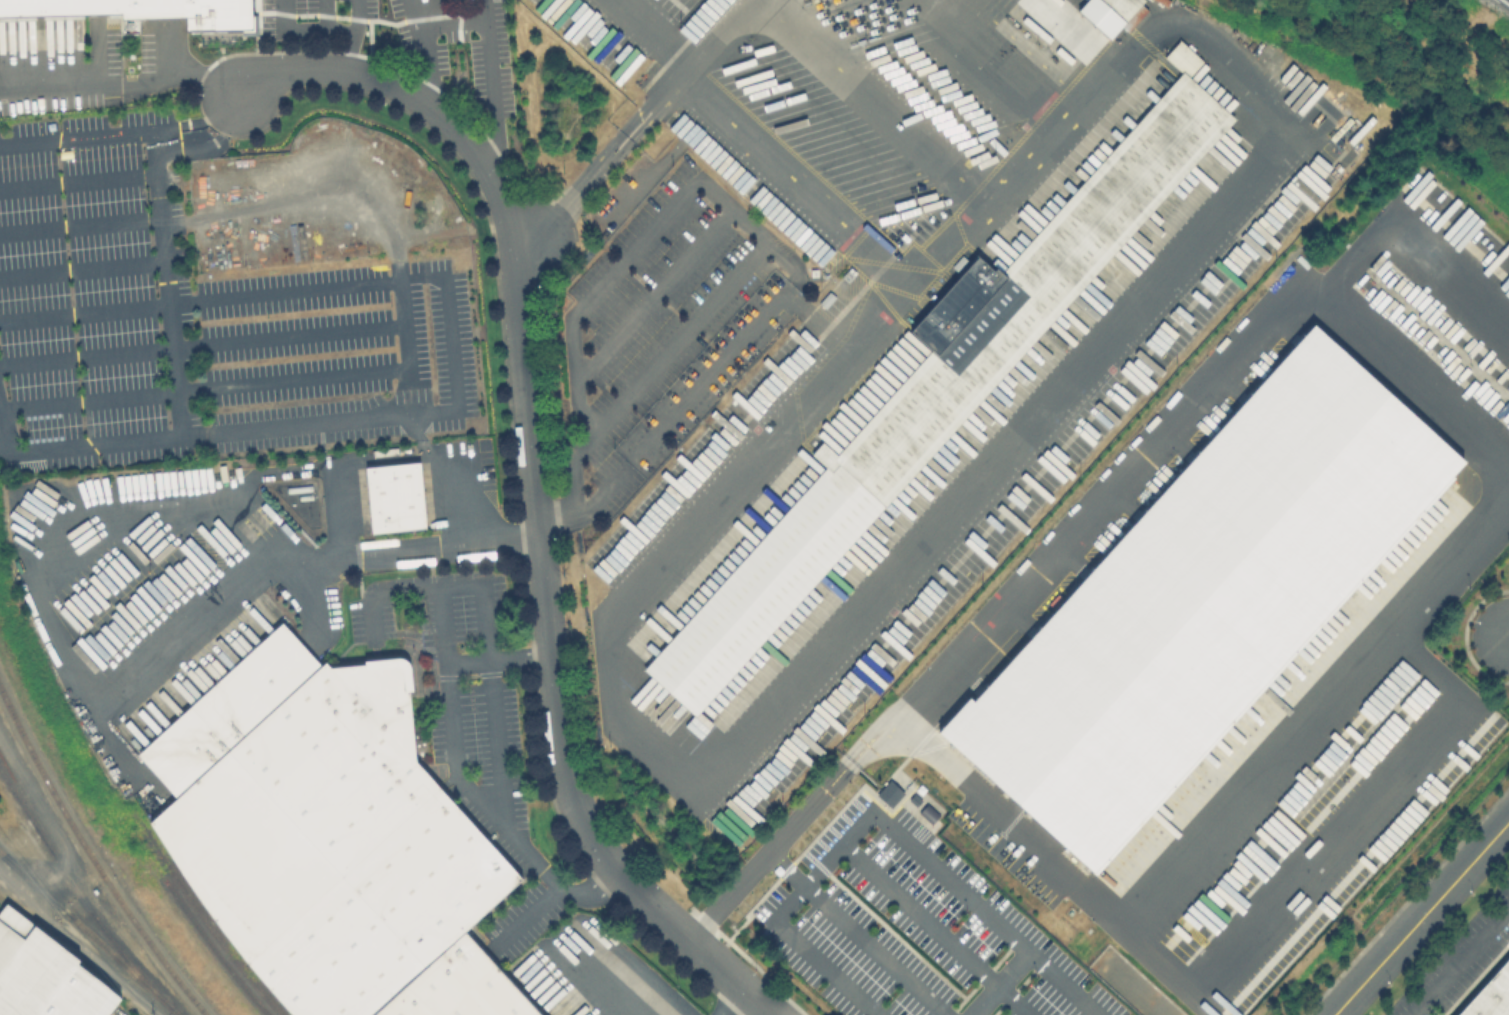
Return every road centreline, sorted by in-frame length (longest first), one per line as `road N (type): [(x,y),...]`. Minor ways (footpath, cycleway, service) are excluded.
road 1 (residential): [(505,220),(569,789),(617,873),(771,1014)]
road 2 (residential): [(236,97),(279,70),(324,68),(405,90),(467,141),(505,220)]
road 3 (tertiary): [(1334,1014),(1508,821)]

